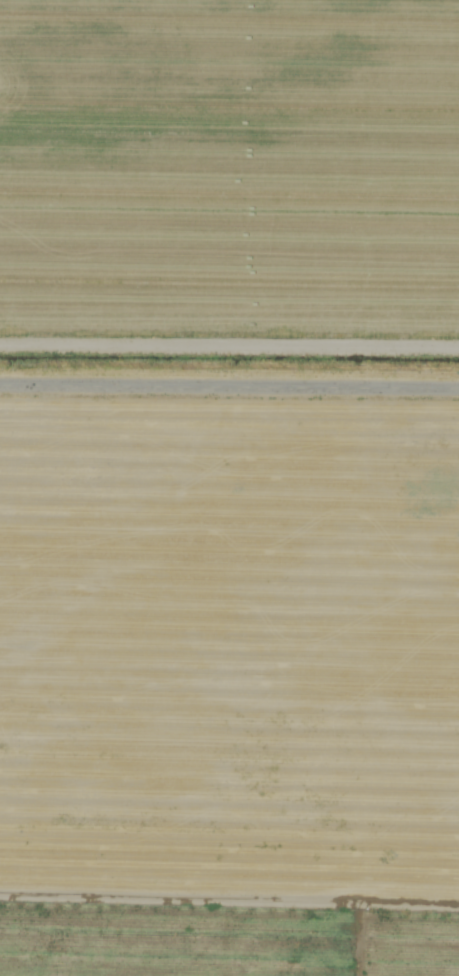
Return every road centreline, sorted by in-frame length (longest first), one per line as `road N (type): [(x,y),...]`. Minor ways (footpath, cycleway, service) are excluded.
road 1 (residential): [(458,387),(0,385)]

